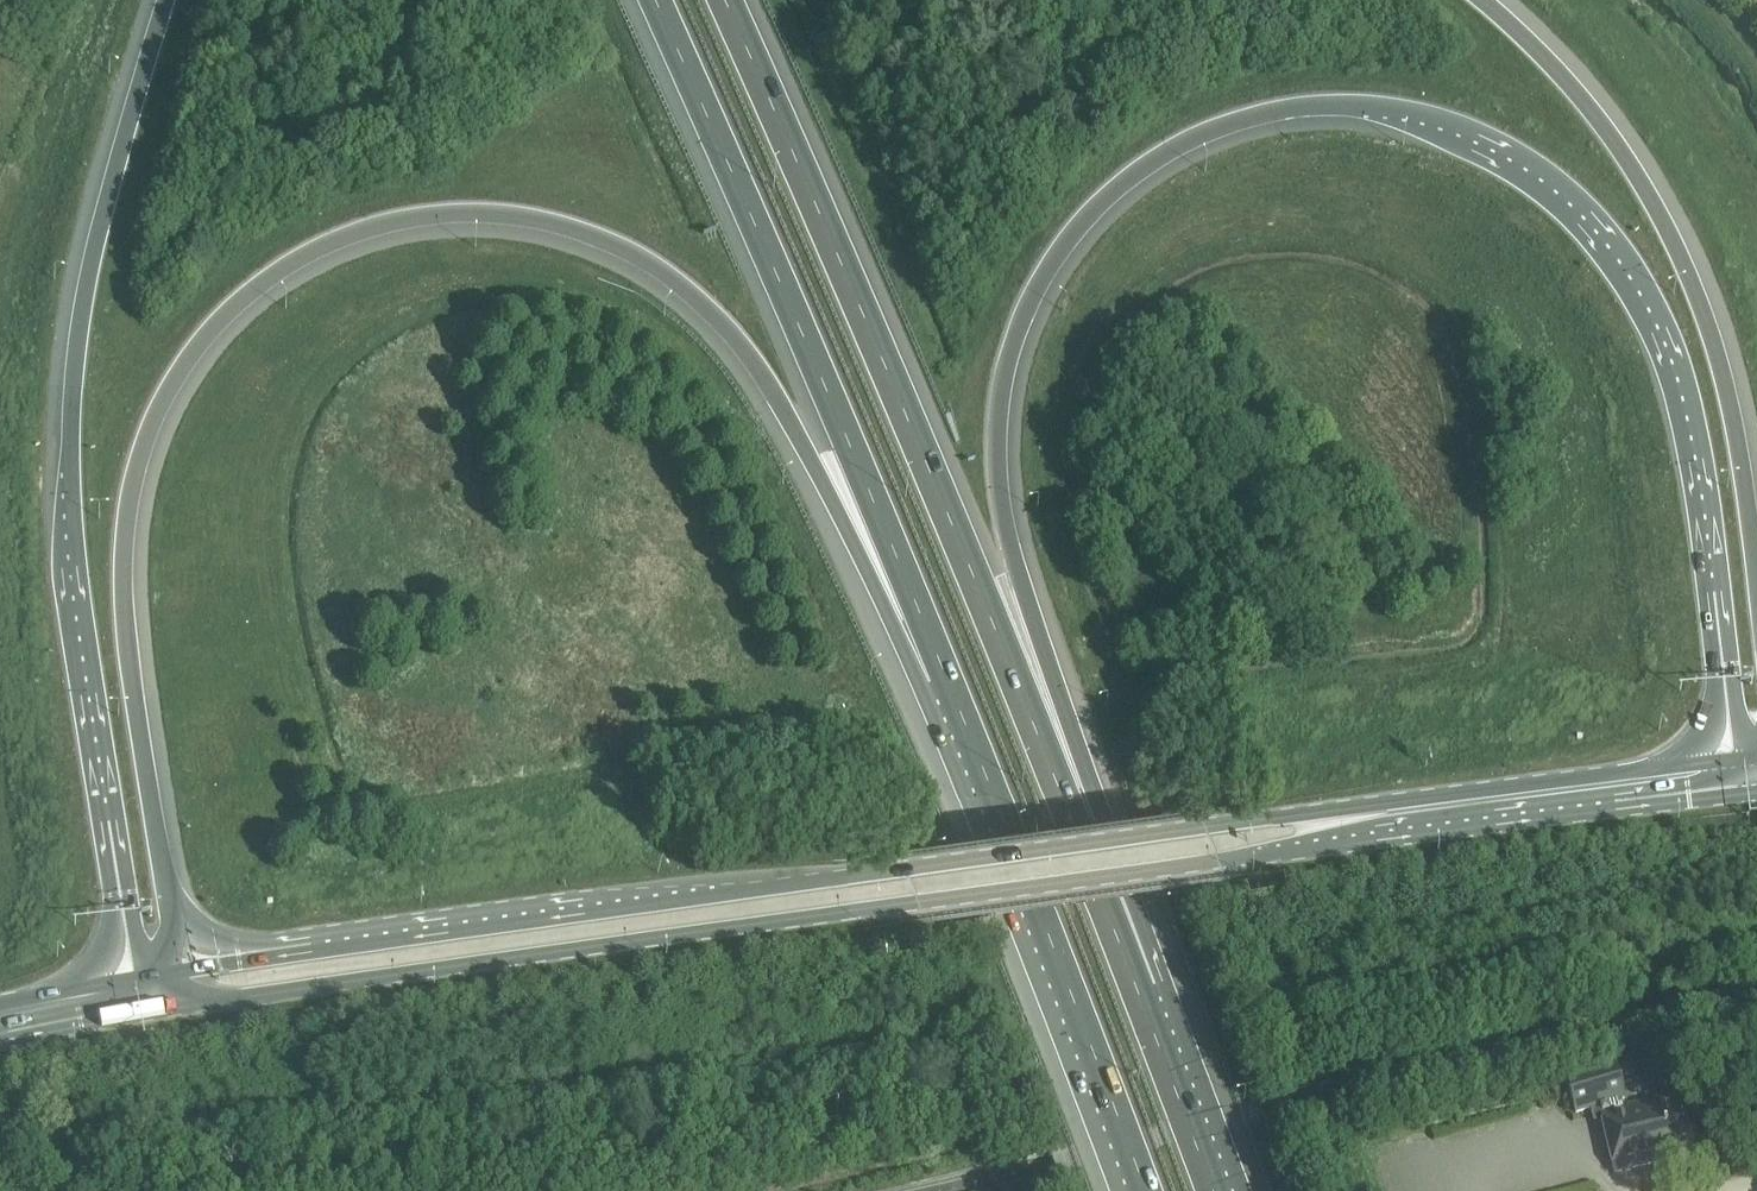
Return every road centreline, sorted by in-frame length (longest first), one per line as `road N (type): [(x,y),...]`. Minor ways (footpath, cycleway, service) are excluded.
road 1 (motorway): [(1137,991),(1084,760),(1015,564),(999,422),(1015,338),(1056,255),(1122,181),(1210,129),(1299,106),(1421,113),(1493,137),(1546,168),(1600,220),(1667,325),(1688,388),(1704,463),(1739,774)]
road 2 (motorway): [(182,991),(126,606),(131,492),(161,403),(193,352),(262,282),(320,246),(396,220),(478,212),(568,227),(657,266),(750,356),(846,535),(943,670)]
road 3 (primary): [(182,991),(248,998),(1211,863),(1282,851),(1355,820)]
road 4 (primary): [(1355,820),(1197,827),(240,963),(182,991)]
road 5 (motorway): [(1137,991),(994,625),(723,0)]
road 6 (motorway): [(166,0),(102,211),(73,403),(79,550),(144,997)]
road 7 (motorway): [(655,0),(943,670)]
road 8 (motorway): [(1756,559),(1703,308),(1667,227),(1570,83),(1481,0)]
road 9 (motorway): [(943,670),(1144,1190)]
road 10 (primary): [(1355,820),(1739,774)]
road 11 (motorway): [(1213,1190),(1137,991)]
road 12 (primary): [(0,1023),(144,997)]

